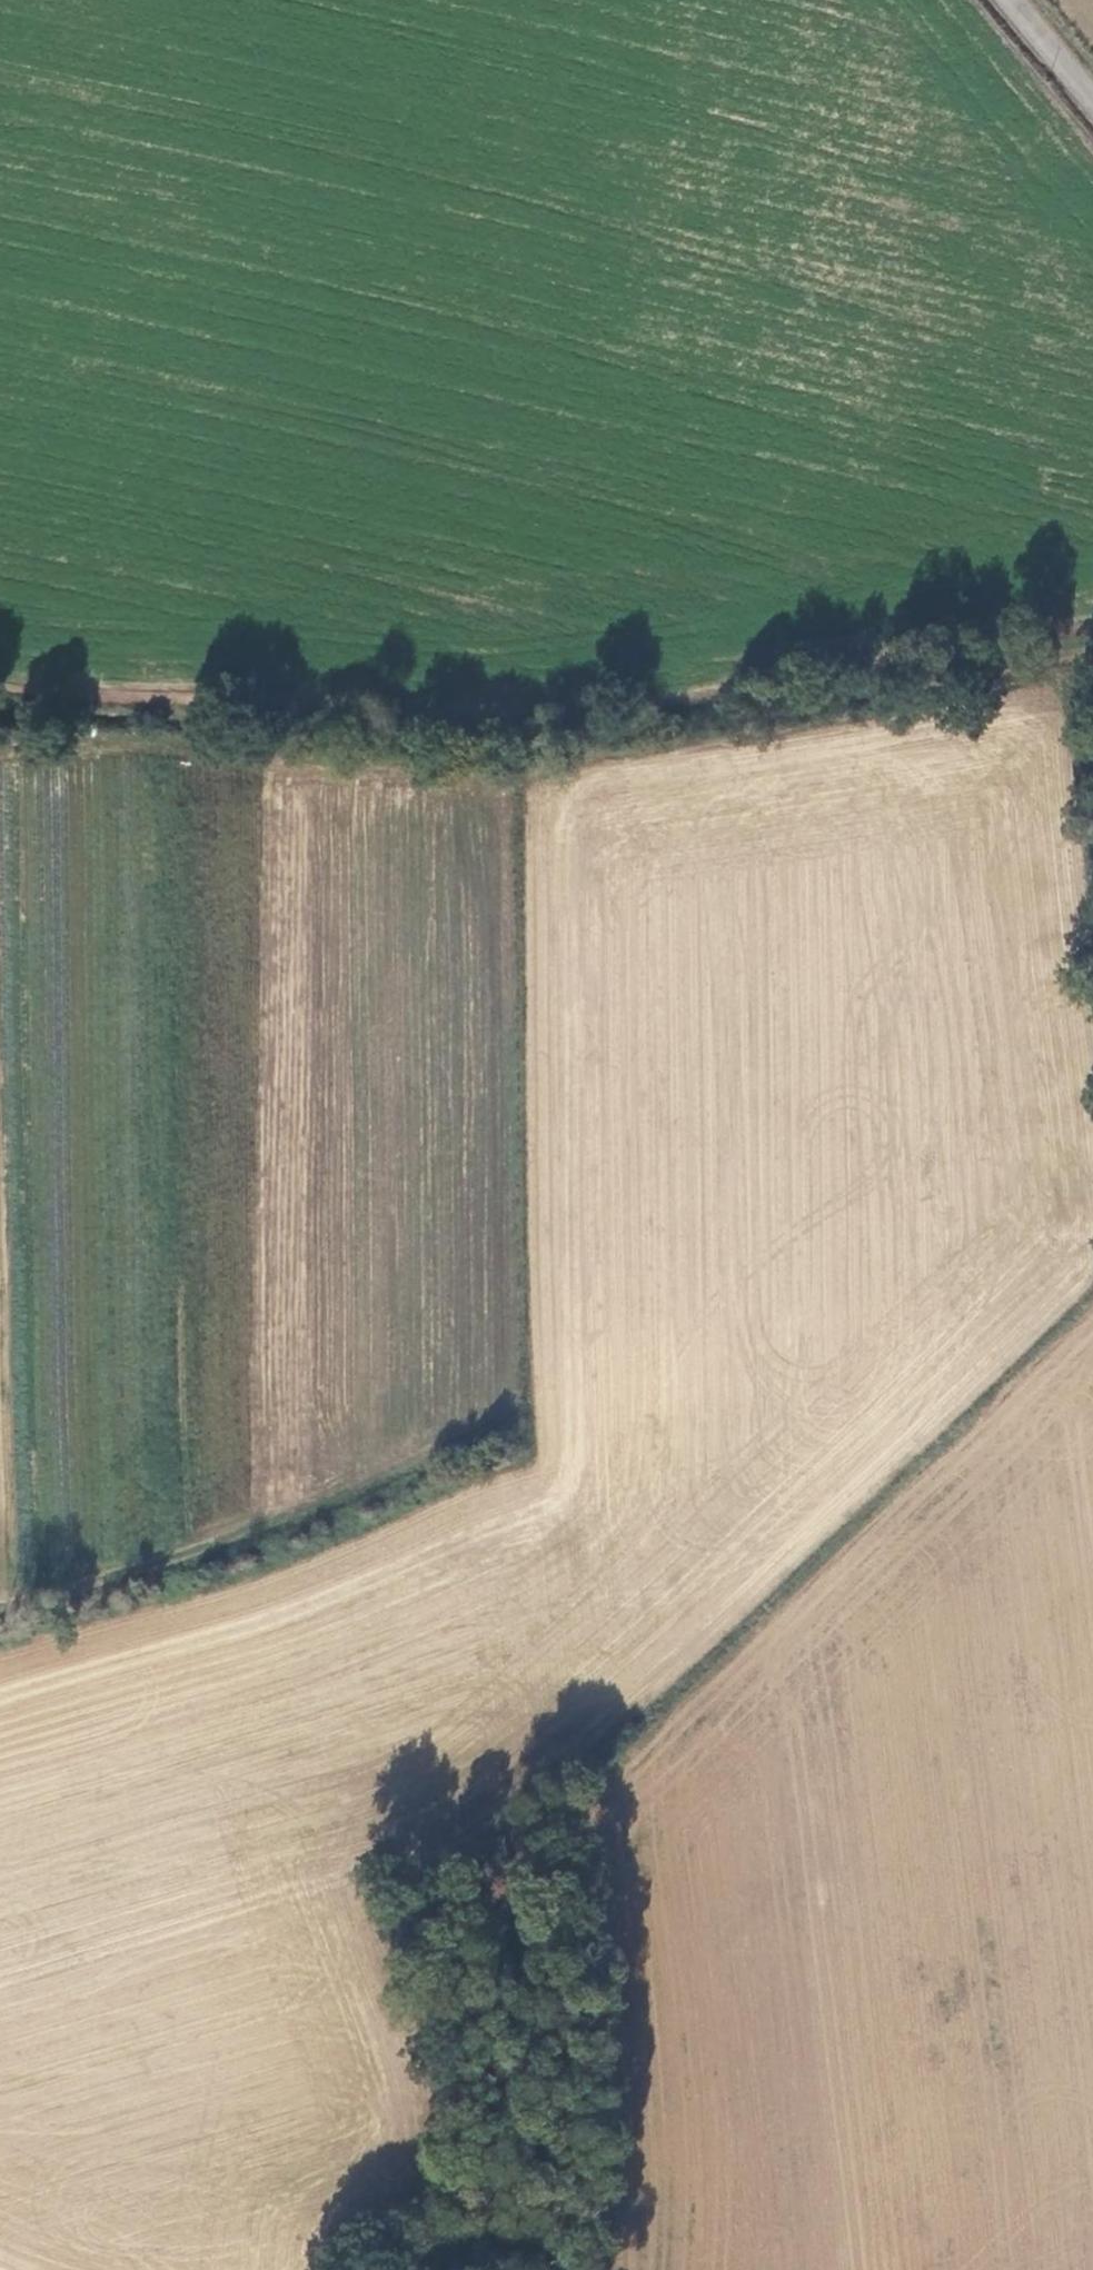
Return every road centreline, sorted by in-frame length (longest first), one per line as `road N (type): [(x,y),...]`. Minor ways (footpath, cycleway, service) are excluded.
road 1 (track): [(0,1605),(141,1571),(259,1531),(386,1476),(501,1414)]
road 2 (tertiary): [(1092,103),(1007,0)]

